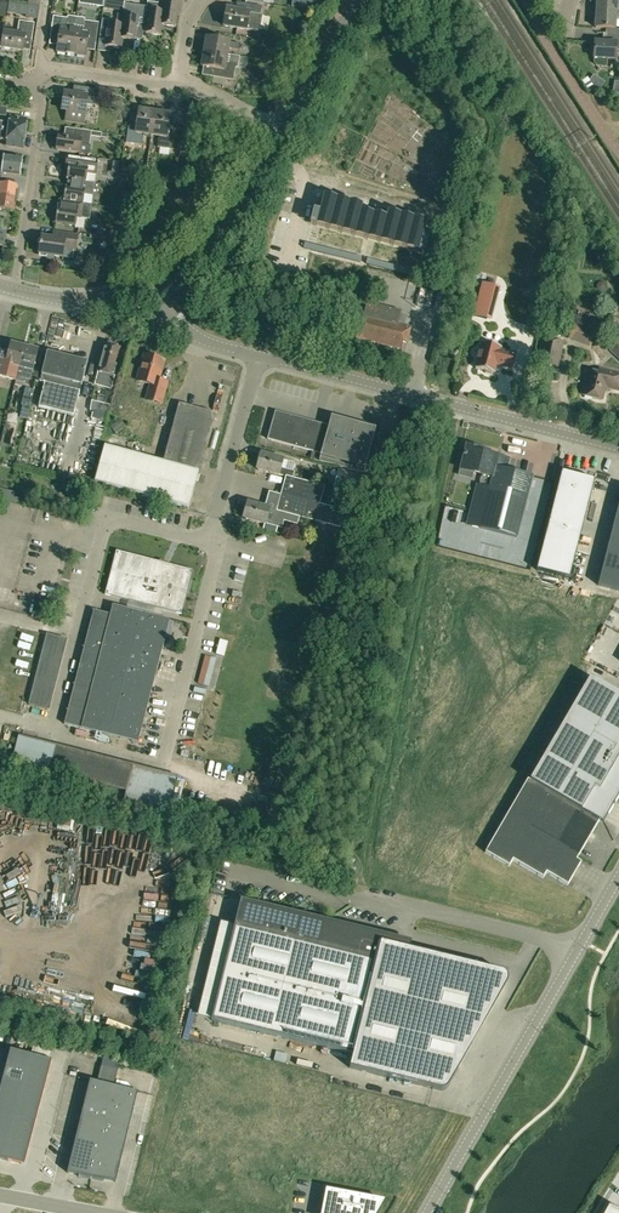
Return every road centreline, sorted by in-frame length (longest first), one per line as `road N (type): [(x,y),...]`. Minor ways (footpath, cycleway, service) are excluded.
road 1 (unclassified): [(157,765),(264,352)]
road 2 (unclassified): [(618,447),(264,352)]
road 3 (unclassified): [(426,1212),(576,949)]
road 4 (unclassified): [(576,949),(341,891)]
road 5 (residential): [(16,295),(41,69)]
road 6 (residential): [(280,131),(233,216),(154,318)]
road 7 (residential): [(280,131),(334,35),(363,0)]
road 8 (residential): [(154,318),(16,295)]
road 9 (residential): [(178,86),(41,69)]

